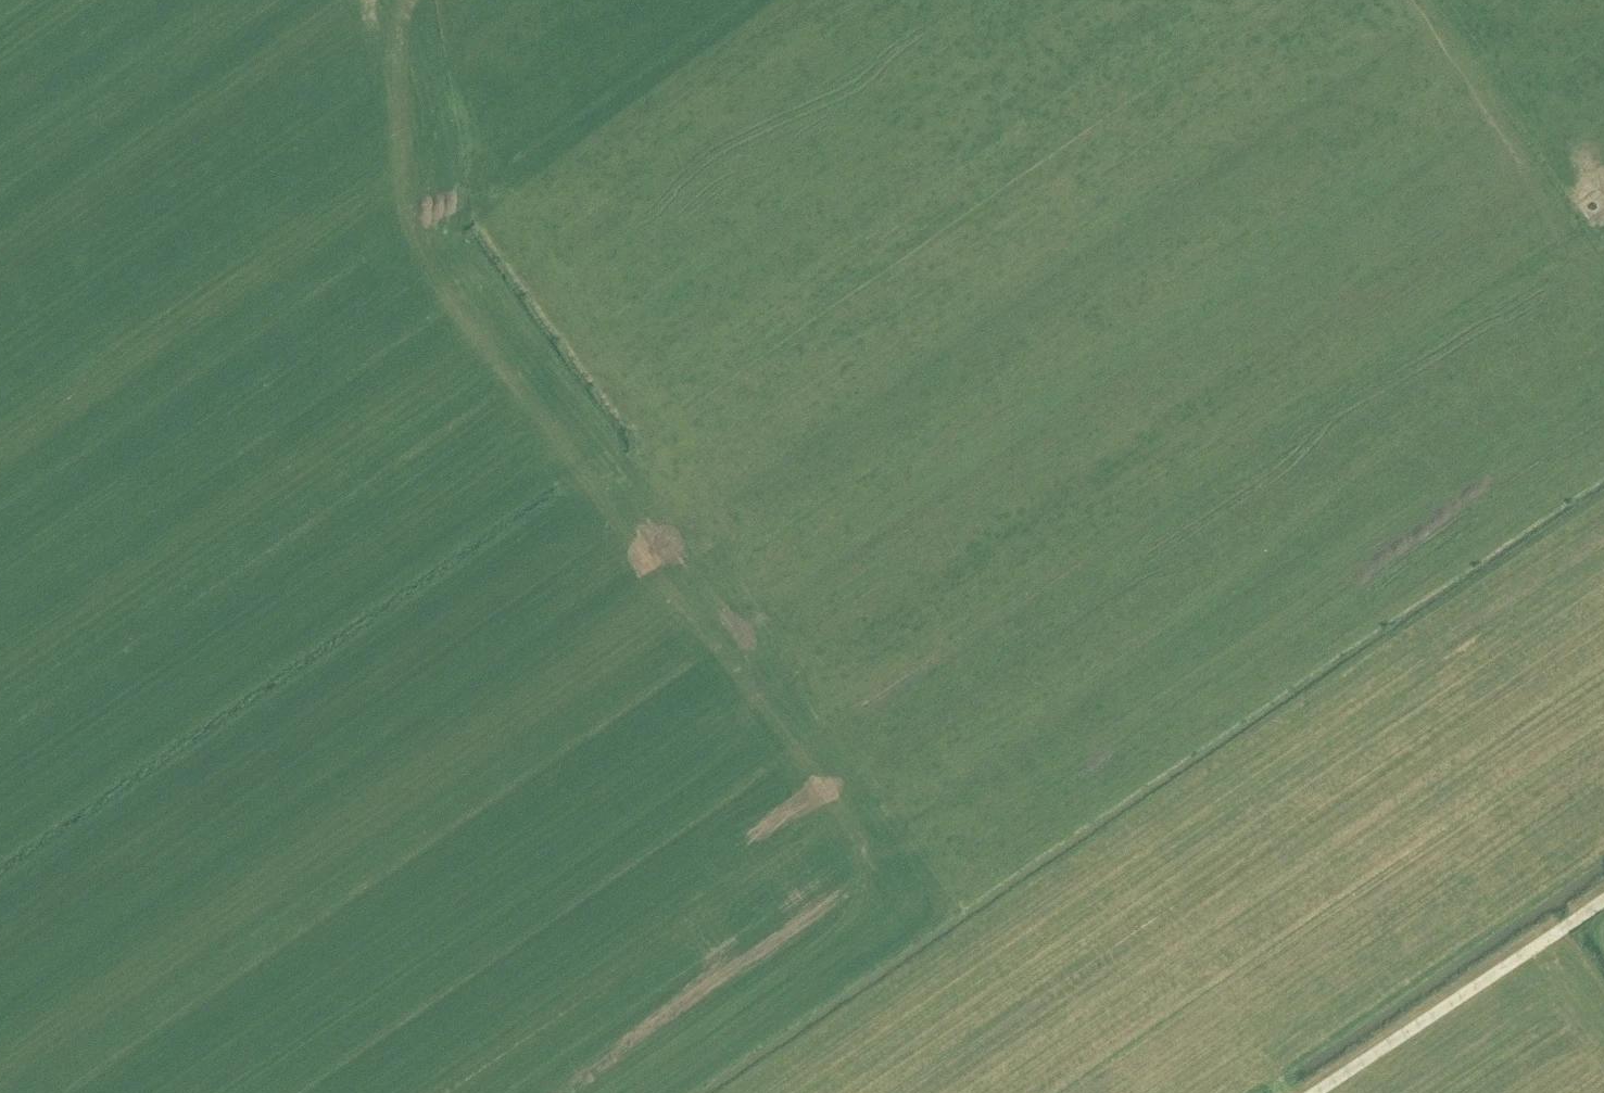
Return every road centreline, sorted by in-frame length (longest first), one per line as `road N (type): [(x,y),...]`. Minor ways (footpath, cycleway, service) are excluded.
road 1 (track): [(1603,902),(1319,1092)]

